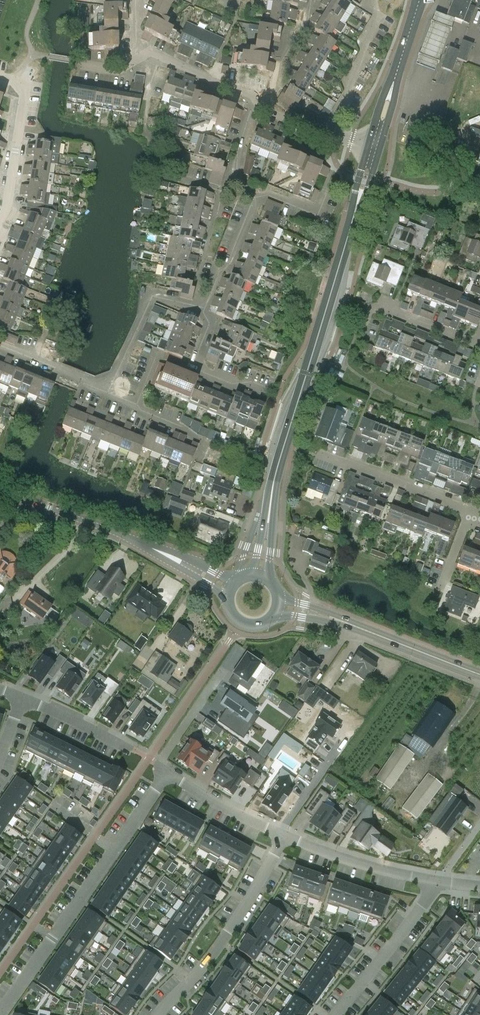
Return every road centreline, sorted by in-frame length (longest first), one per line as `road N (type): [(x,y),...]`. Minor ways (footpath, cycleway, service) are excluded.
road 1 (tertiary): [(269,512),(374,146)]
road 2 (residential): [(285,837),(218,948),(158,1014)]
road 3 (residential): [(193,568),(0,492)]
road 4 (residential): [(114,851),(2,1014)]
road 5 (residential): [(440,882),(337,1014)]
road 6 (residential): [(0,222),(25,86),(0,74)]
road 7 (residential): [(285,837),(440,882)]
road 8 (residential): [(328,466),(362,464),(460,502),(470,514)]
road 9 (tertiary): [(374,146),(419,0)]
road 10 (residential): [(111,382),(154,297),(205,308)]
road 11 (residential): [(479,342),(377,304),(356,333)]
road 12 (tertiary): [(479,675),(345,622)]
road 13 (residential): [(329,133),(378,19),(372,0)]
road 14 (residential): [(277,403),(199,361),(210,324),(205,308)]
road 15 (residential): [(166,774),(285,837)]
road 16 (residential): [(258,104),(251,94),(150,51),(140,56)]
road 17 (residential): [(205,308),(258,191)]
road 18 (residential): [(205,457),(205,442),(111,382)]

